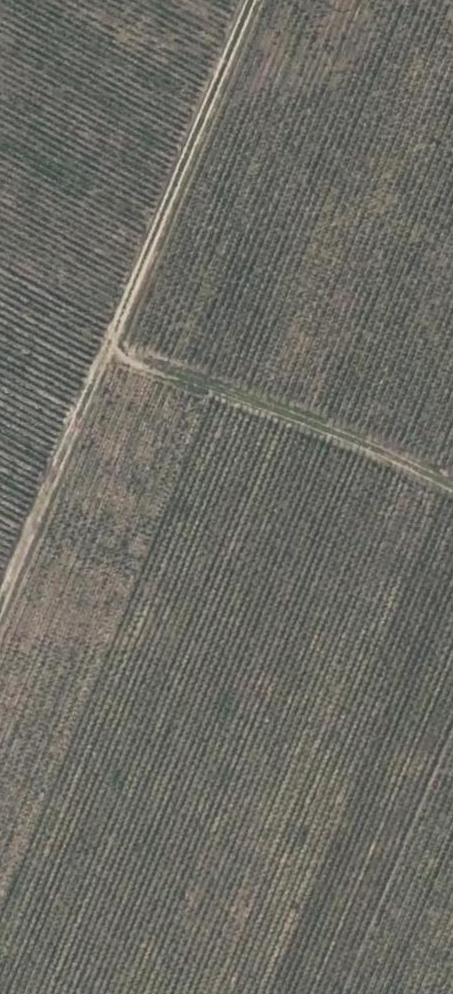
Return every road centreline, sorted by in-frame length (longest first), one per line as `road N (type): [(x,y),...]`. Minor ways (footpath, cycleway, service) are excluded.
road 1 (track): [(247,0),(0,614)]
road 2 (track): [(108,351),(452,486)]

